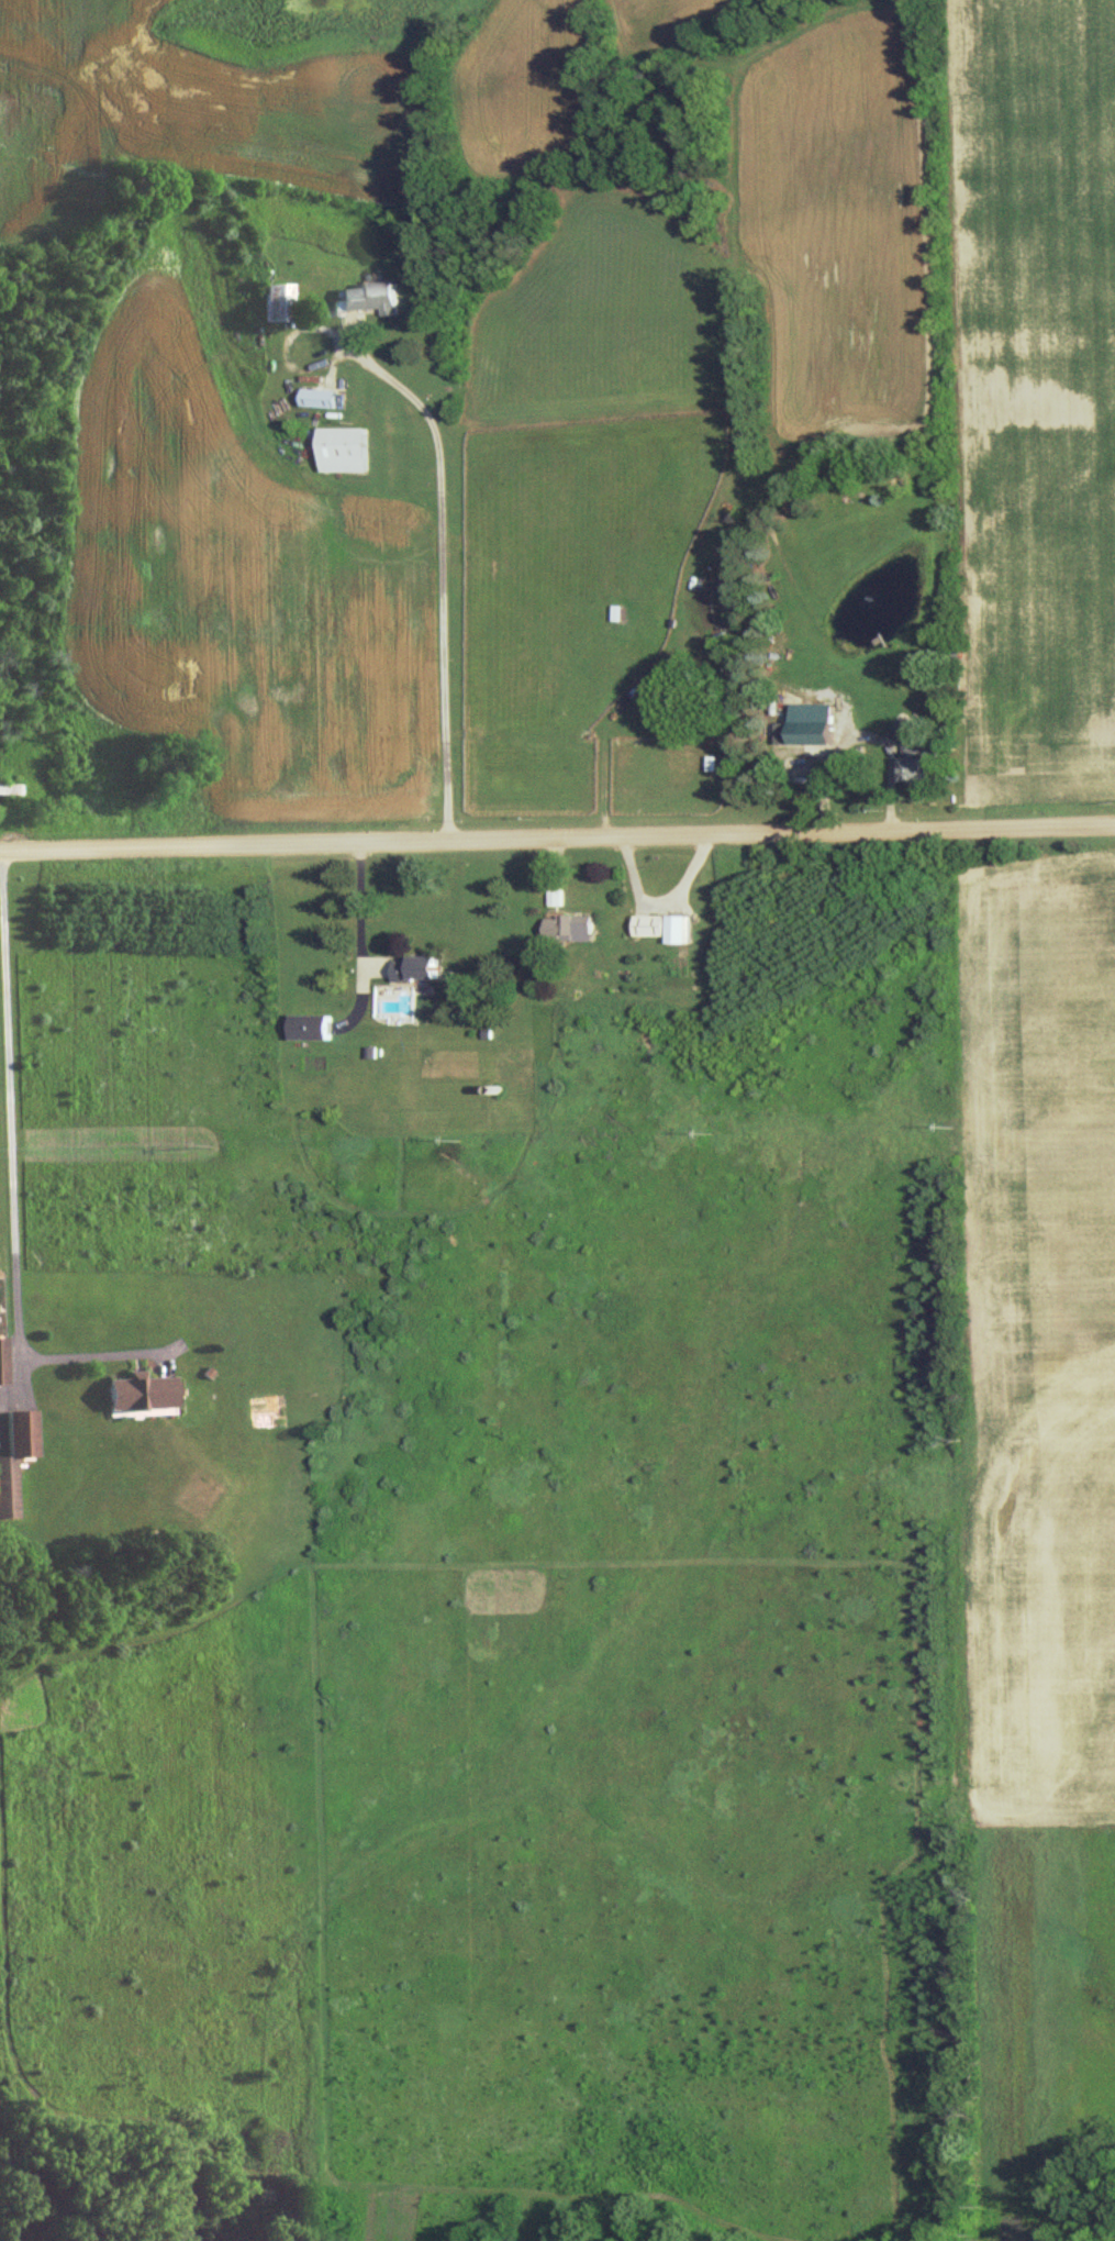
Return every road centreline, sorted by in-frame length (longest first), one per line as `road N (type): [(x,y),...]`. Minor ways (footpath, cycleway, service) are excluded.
road 1 (residential): [(0,854),(1114,826)]

